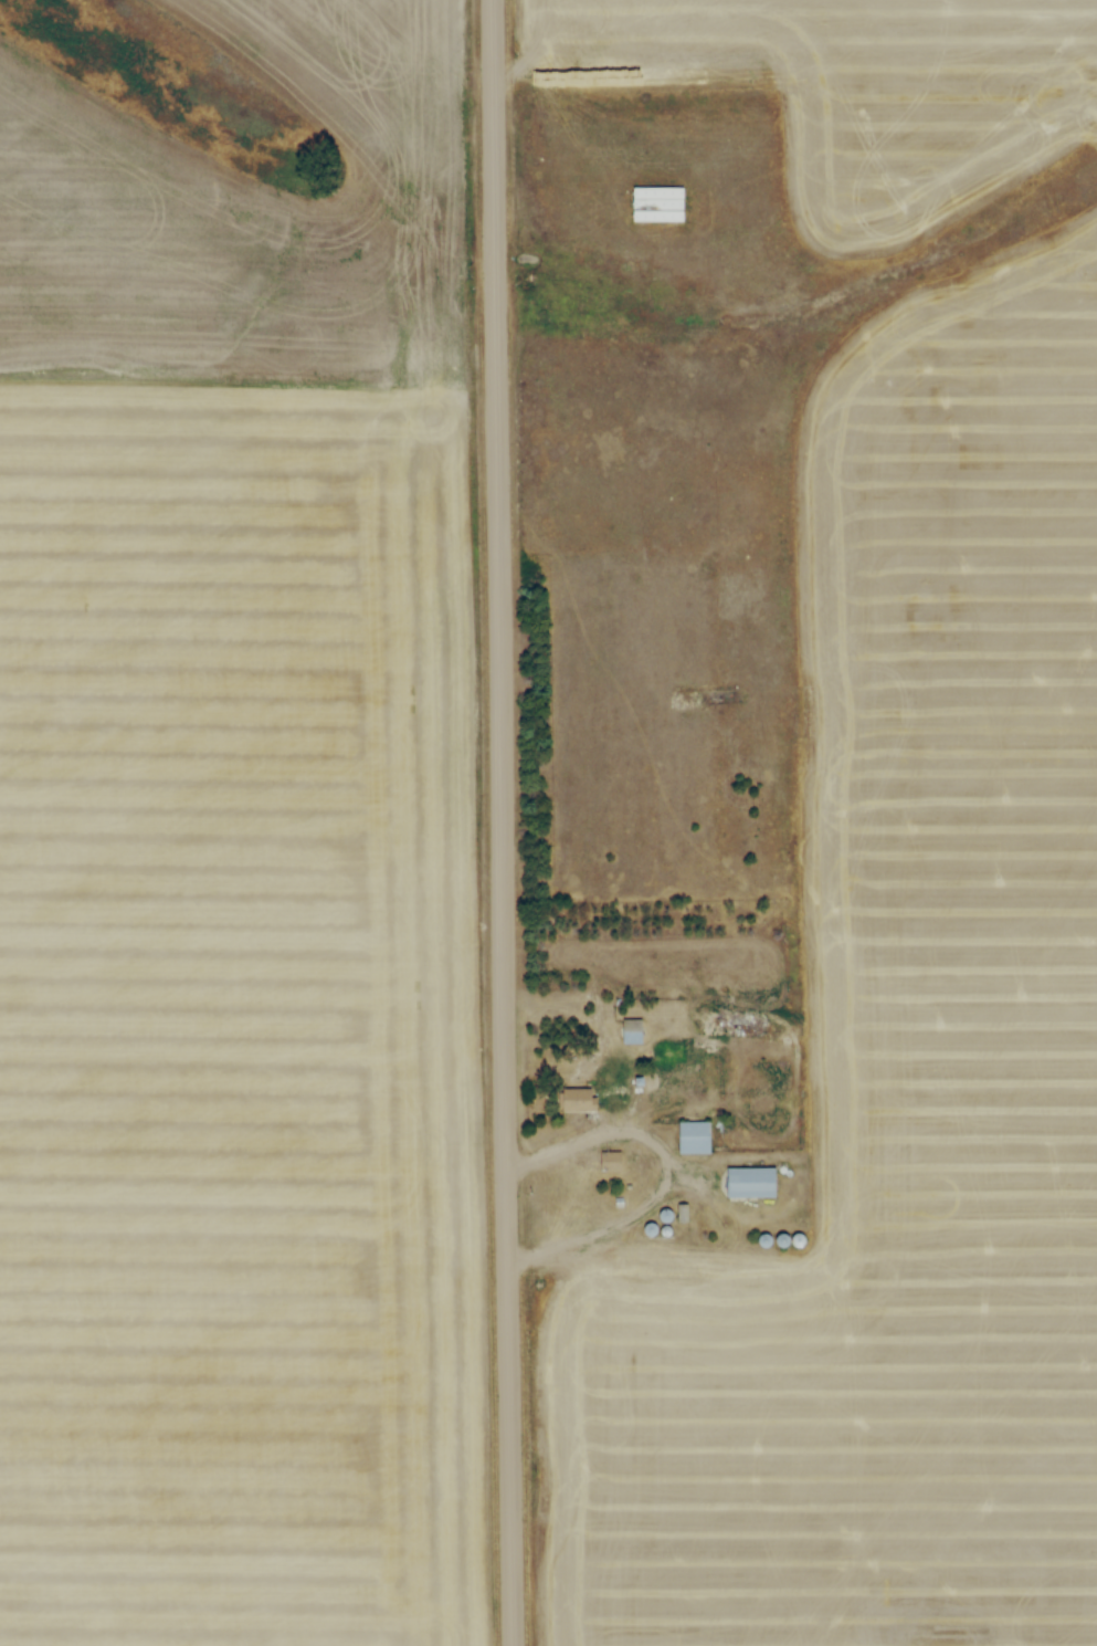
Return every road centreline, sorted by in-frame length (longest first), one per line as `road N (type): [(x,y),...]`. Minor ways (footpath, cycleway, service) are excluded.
road 1 (tertiary): [(489,0),(513,1645)]

